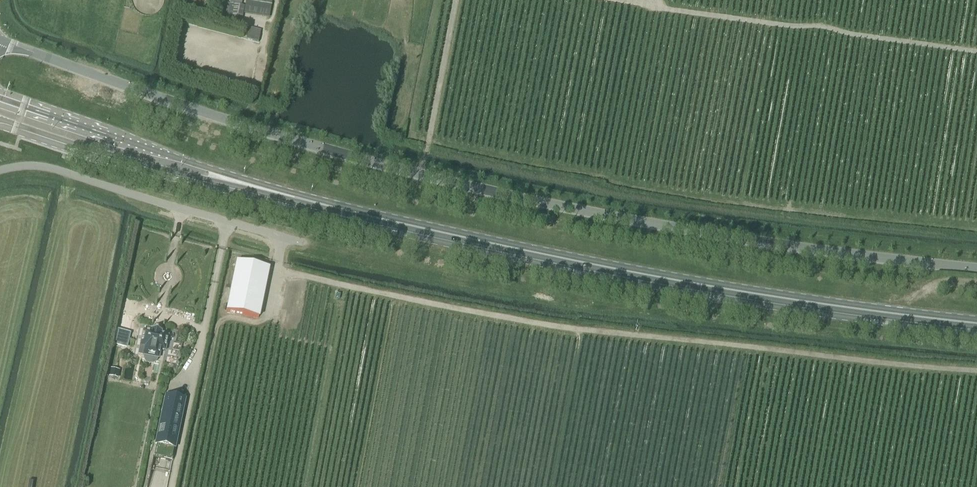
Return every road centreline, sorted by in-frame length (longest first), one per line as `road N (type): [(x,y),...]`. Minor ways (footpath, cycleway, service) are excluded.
road 1 (unclassified): [(976,265),(578,206),(326,149),(0,38)]
road 2 (secondary): [(976,323),(823,307),(466,241),(241,184),(0,106)]
road 3 (unclassified): [(0,170),(42,166),(306,242)]

